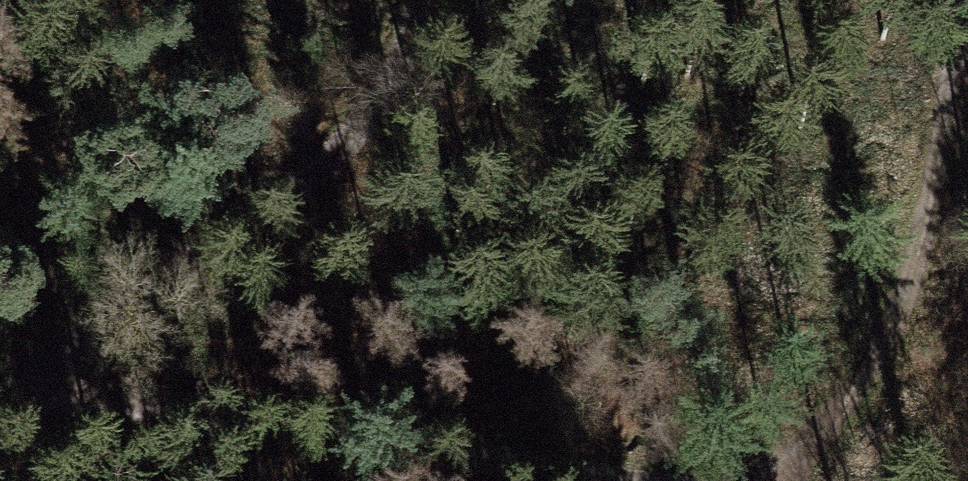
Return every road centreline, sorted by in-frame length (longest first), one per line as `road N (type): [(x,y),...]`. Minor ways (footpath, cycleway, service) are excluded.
road 1 (track): [(629,480),(73,383),(0,384)]
road 2 (track): [(420,0),(388,79),(312,174),(23,381)]
road 3 (track): [(951,0),(930,186),(890,312),(842,396),(737,480)]

